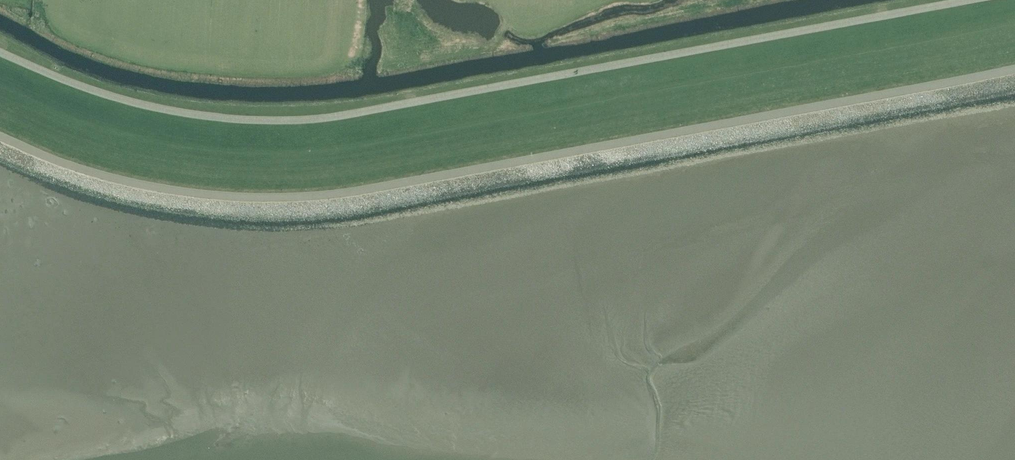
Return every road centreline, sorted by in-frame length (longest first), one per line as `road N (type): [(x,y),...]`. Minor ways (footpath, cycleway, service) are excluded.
road 1 (unclassified): [(0,135),(71,166),(173,191),(333,195),(1014,69)]
road 2 (unclassified): [(989,0),(305,124),(162,113),(0,56)]

